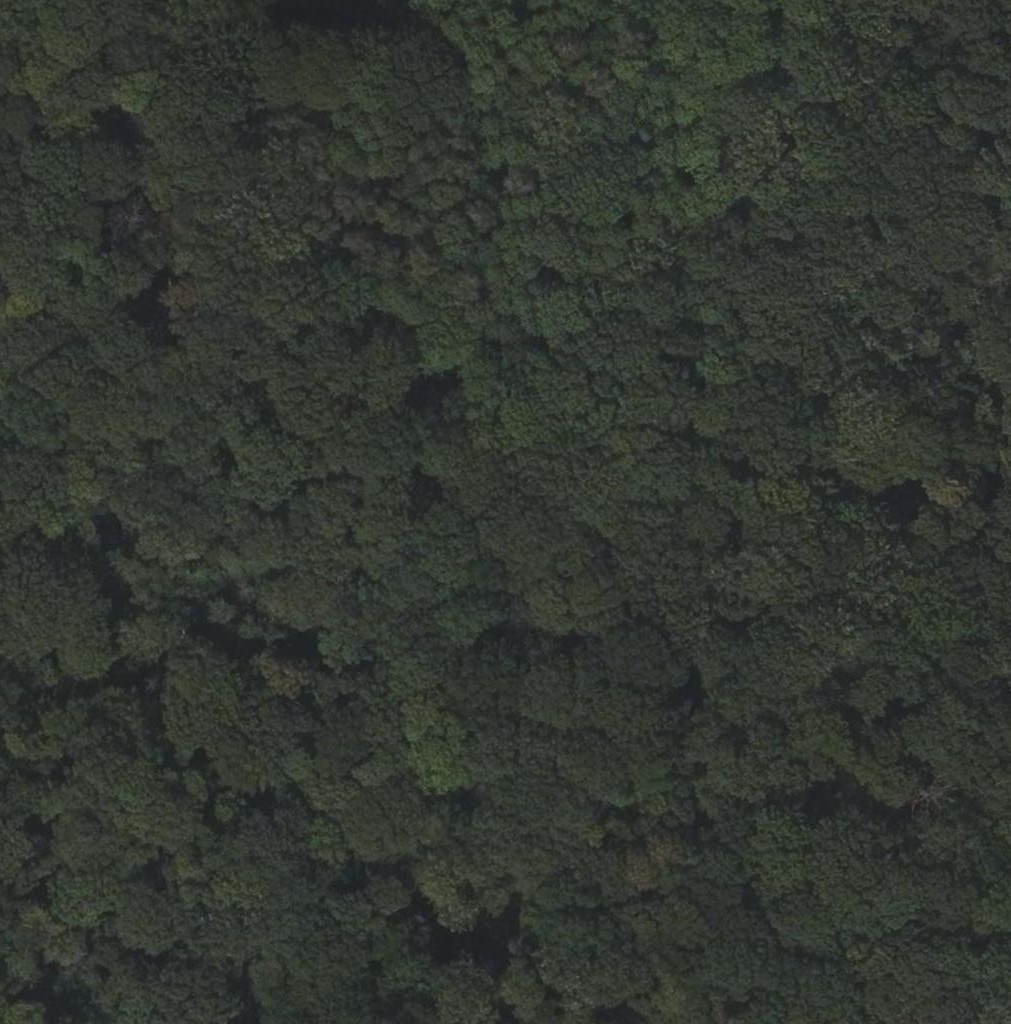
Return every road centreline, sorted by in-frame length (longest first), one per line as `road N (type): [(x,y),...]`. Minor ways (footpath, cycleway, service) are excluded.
road 1 (track): [(636,1023),(0,606)]

